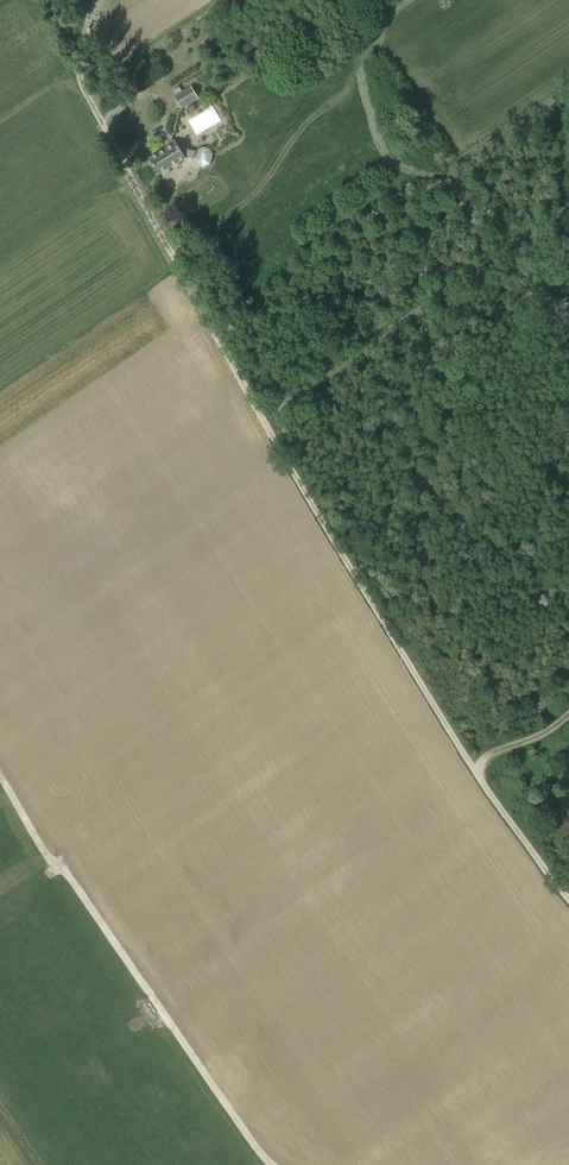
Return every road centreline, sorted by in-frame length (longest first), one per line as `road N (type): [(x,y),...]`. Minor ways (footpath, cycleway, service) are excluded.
road 1 (track): [(568,899),(385,627),(96,113),(79,52),(99,0)]
road 2 (track): [(272,1164),(62,867),(51,862),(0,775)]
road 3 (track): [(380,36),(237,205),(172,253)]

